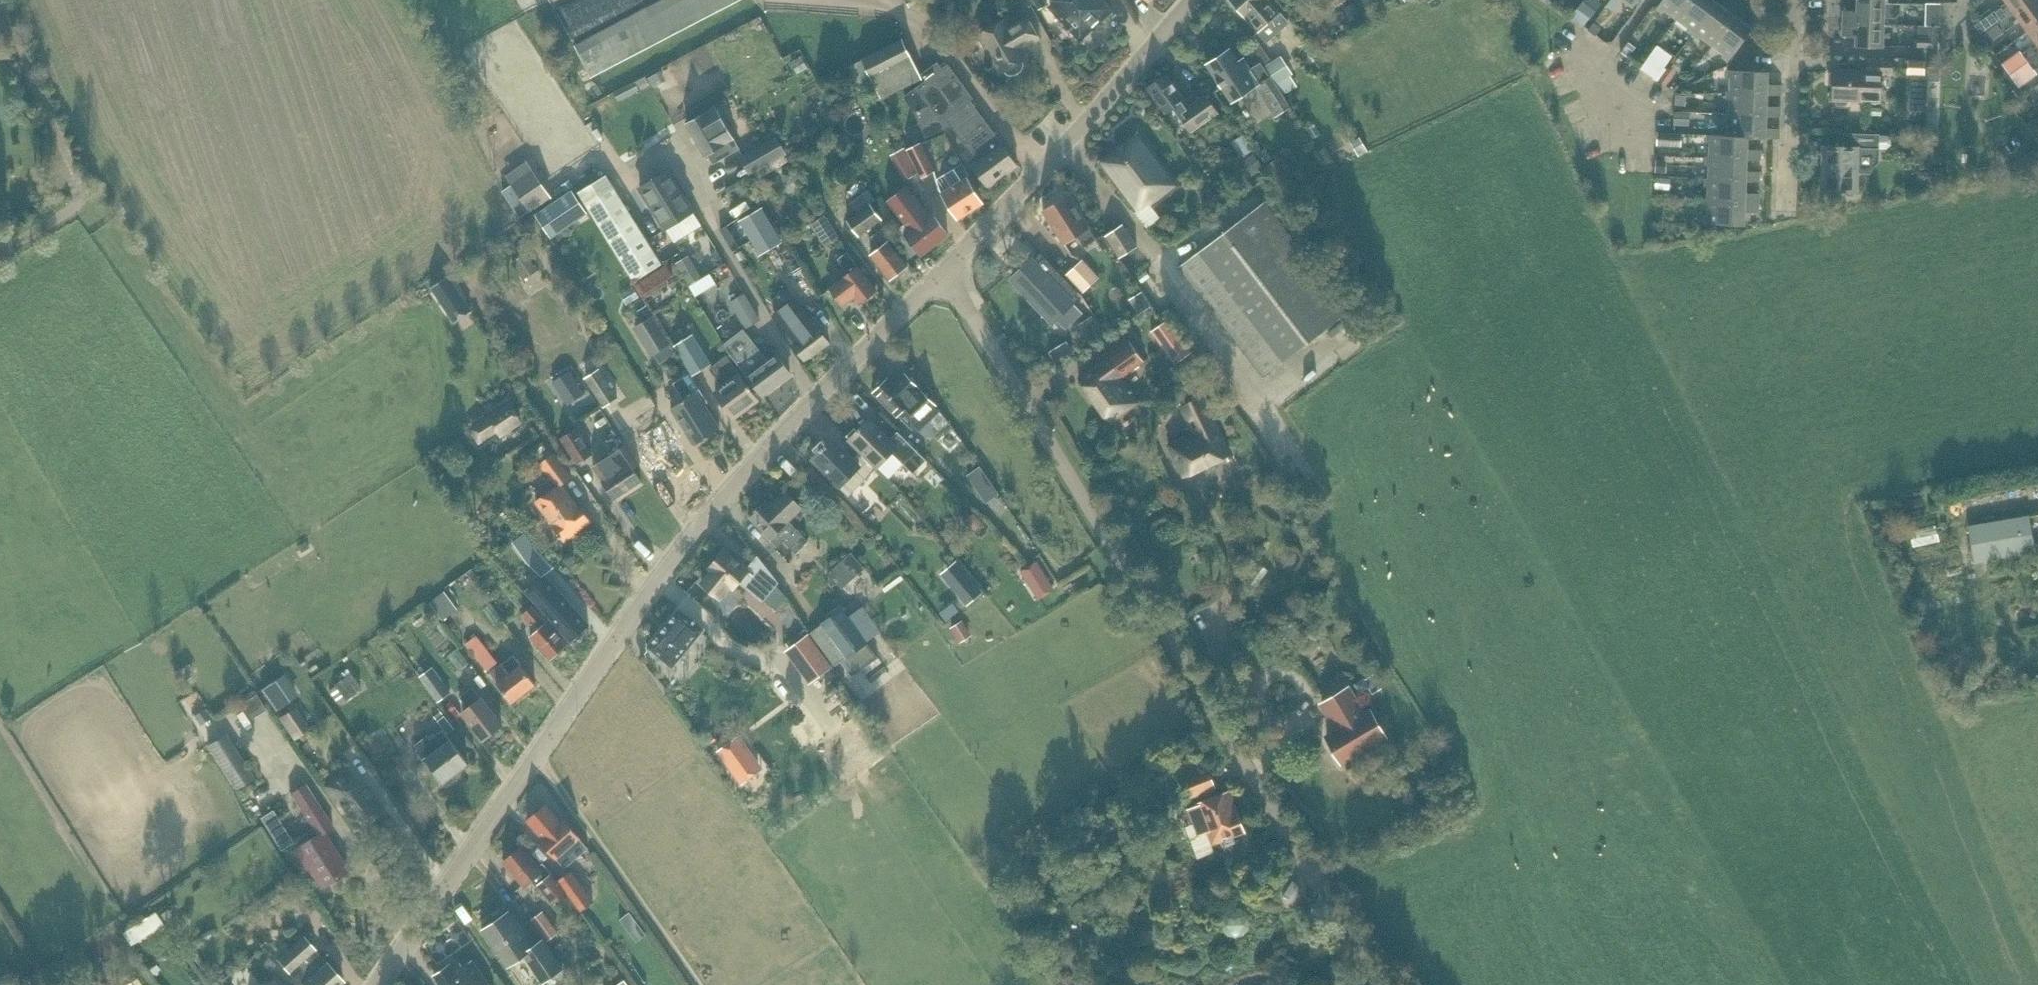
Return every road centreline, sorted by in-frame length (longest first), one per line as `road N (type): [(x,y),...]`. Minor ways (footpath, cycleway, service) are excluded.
road 1 (tertiary): [(377,984),(696,532),(946,272)]
road 2 (unclassified): [(1378,984),(946,272)]
road 3 (tertiary): [(946,272),(1194,0)]
road 4 (track): [(537,756),(697,984)]
road 5 (residential): [(1788,207),(1792,0)]

